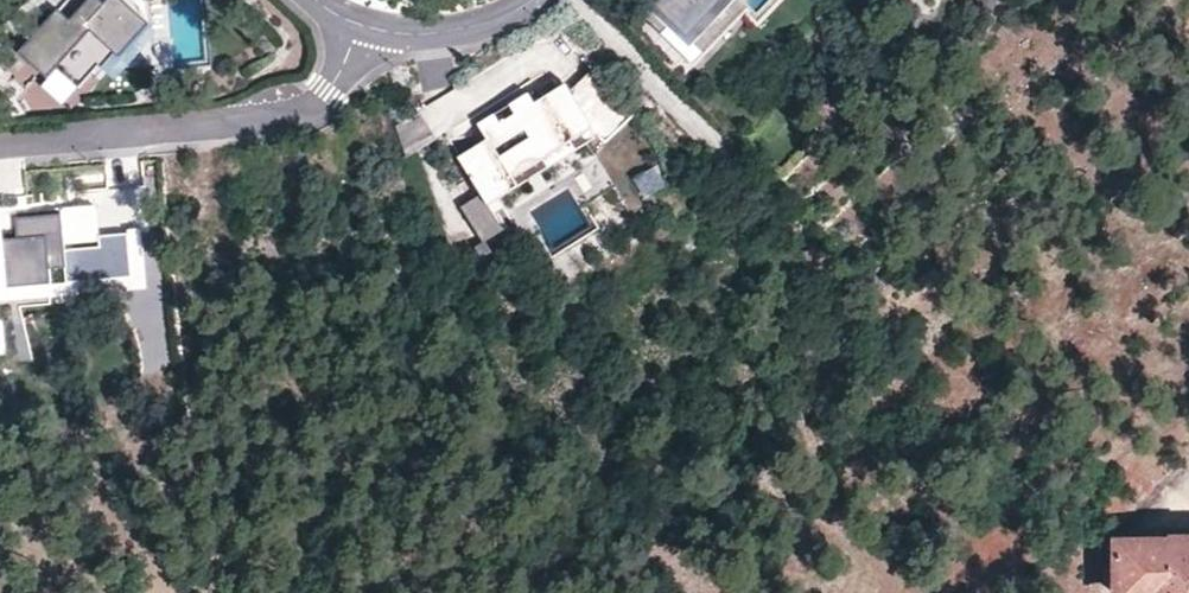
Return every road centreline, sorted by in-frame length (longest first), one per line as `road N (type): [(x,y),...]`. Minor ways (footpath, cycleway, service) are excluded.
road 1 (residential): [(359,27),(329,93),(306,111),(0,148)]
road 2 (residential): [(359,27),(418,36),(457,32),(532,0)]

